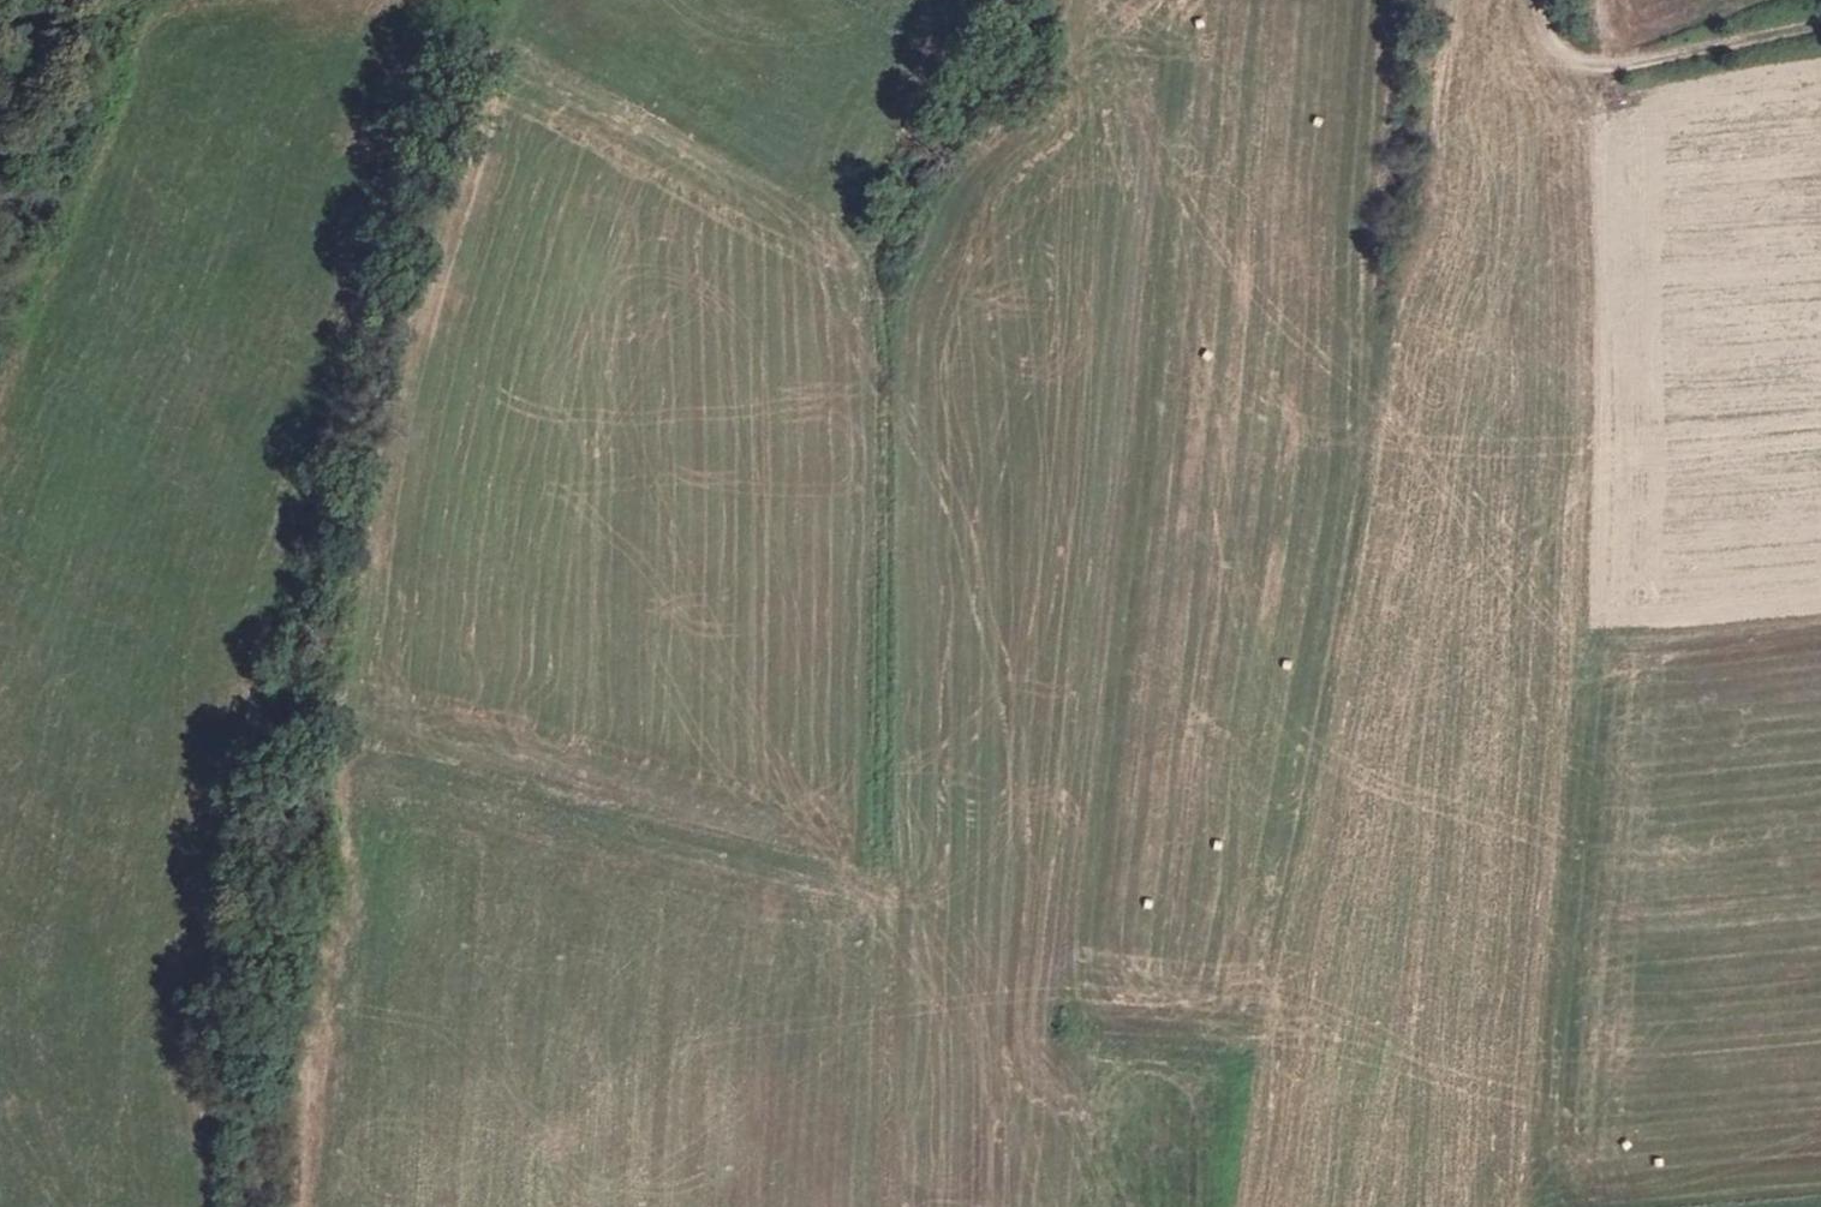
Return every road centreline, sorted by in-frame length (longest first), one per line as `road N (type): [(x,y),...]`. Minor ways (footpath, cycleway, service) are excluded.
road 1 (track): [(1820,22),(1614,69),(1580,69),(1545,35),(1539,0)]

